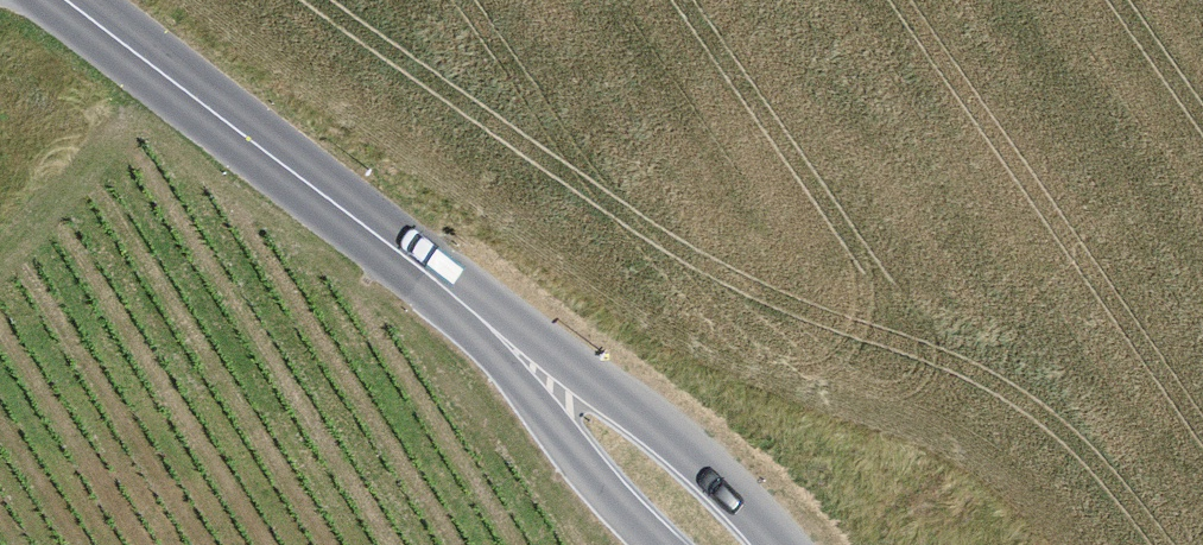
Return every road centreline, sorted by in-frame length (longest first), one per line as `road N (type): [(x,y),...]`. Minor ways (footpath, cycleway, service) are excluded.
road 1 (tertiary): [(61,0),(450,294)]
road 2 (tertiary): [(768,544),(700,454),(450,294)]
road 3 (tertiary): [(450,294),(519,392),(662,544)]

